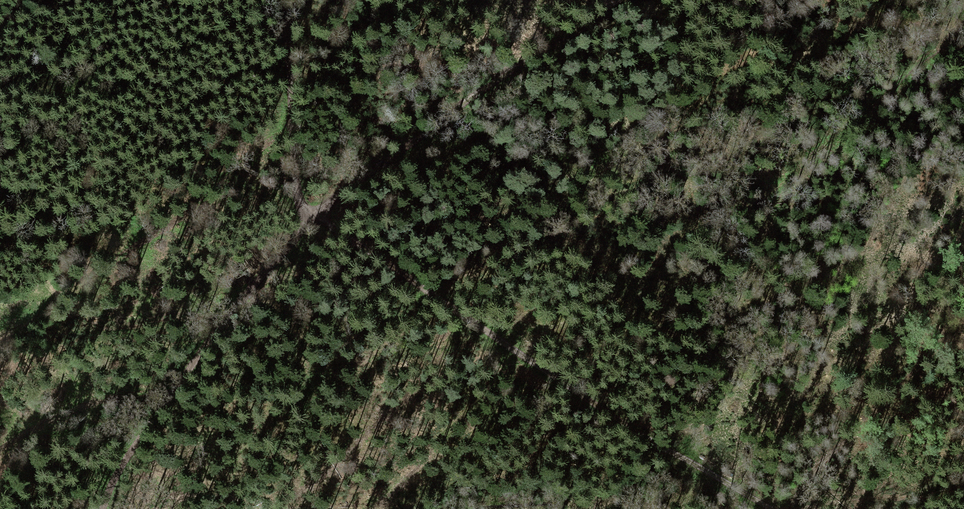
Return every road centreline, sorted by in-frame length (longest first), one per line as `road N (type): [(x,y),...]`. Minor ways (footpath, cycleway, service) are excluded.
road 1 (track): [(106,508),(139,441),(311,220),(768,508)]
road 2 (track): [(293,0),(288,98),(298,203),(311,220),(545,49),(639,0)]

